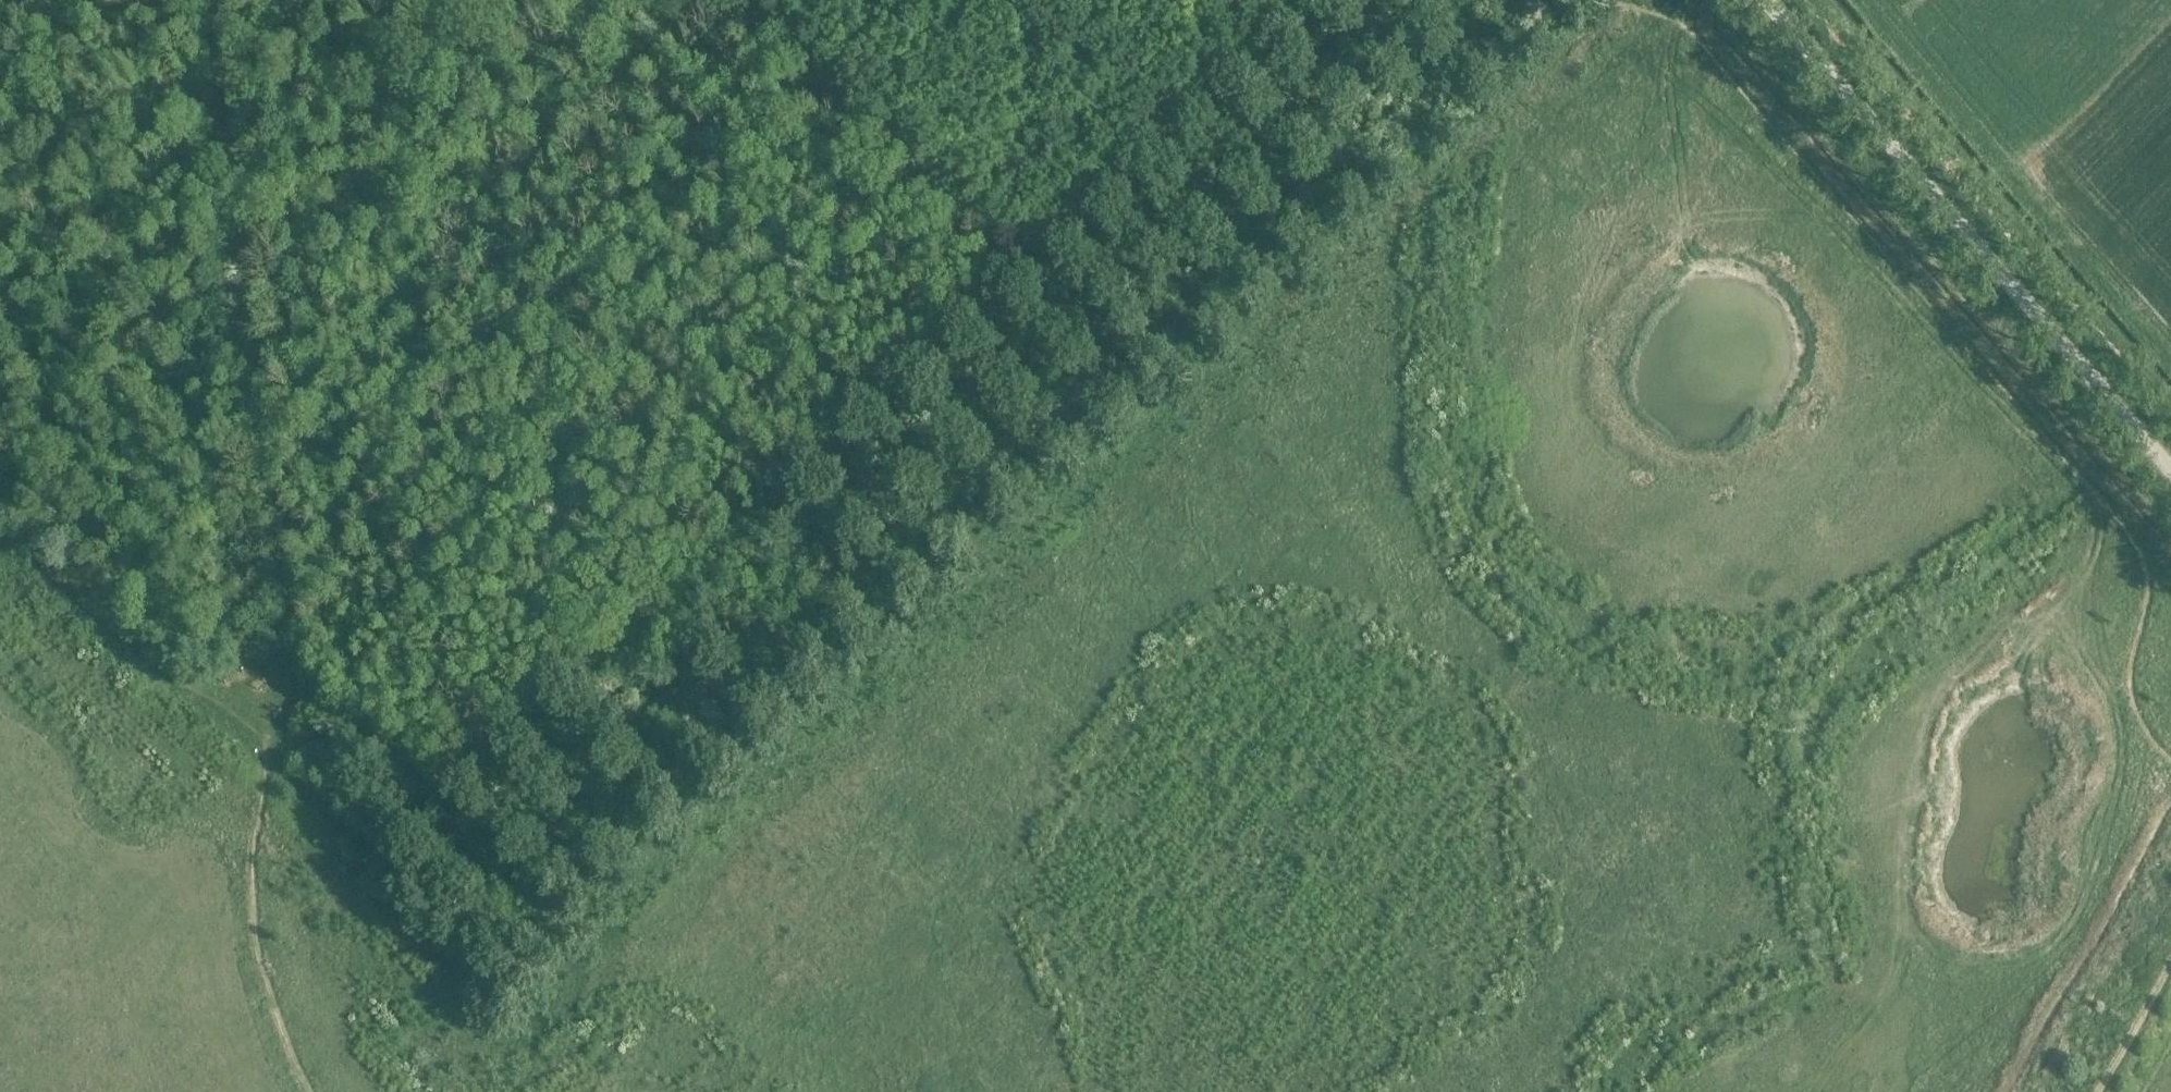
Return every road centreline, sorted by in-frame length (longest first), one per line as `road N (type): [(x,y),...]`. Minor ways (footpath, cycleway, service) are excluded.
road 1 (unclassified): [(2170,471),(1765,0)]

